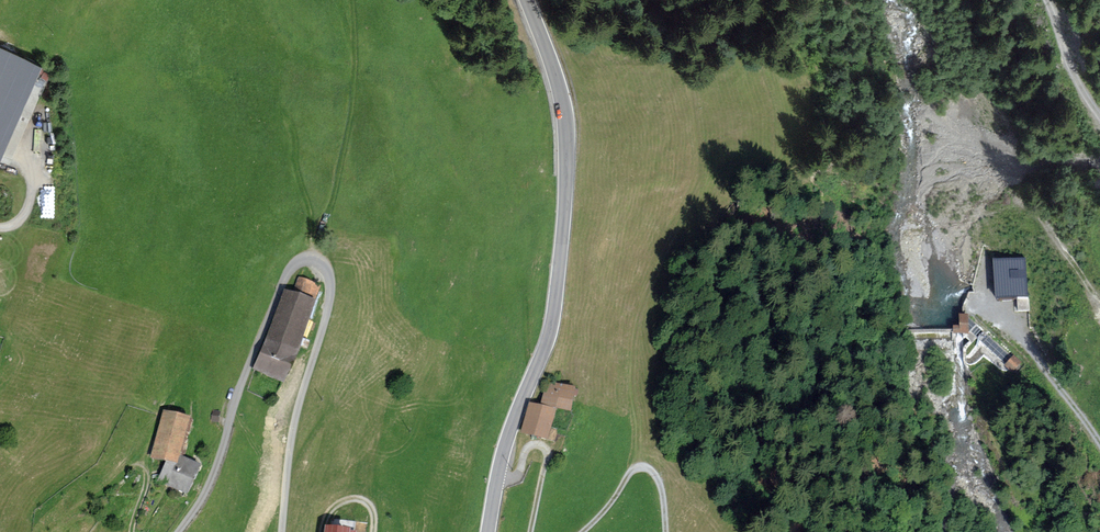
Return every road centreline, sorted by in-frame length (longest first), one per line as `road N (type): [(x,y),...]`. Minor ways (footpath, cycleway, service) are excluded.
road 1 (tertiary): [(491,531),(514,424),(553,327),(564,237),(567,113),(529,0)]
road 2 (track): [(988,308),(1099,445)]
road 3 (track): [(668,531),(660,473),(642,463),(581,531)]
road 4 (track): [(532,531),(549,449),(532,443),(521,469),(500,478)]
road 5 (track): [(1042,0),(1099,115)]

